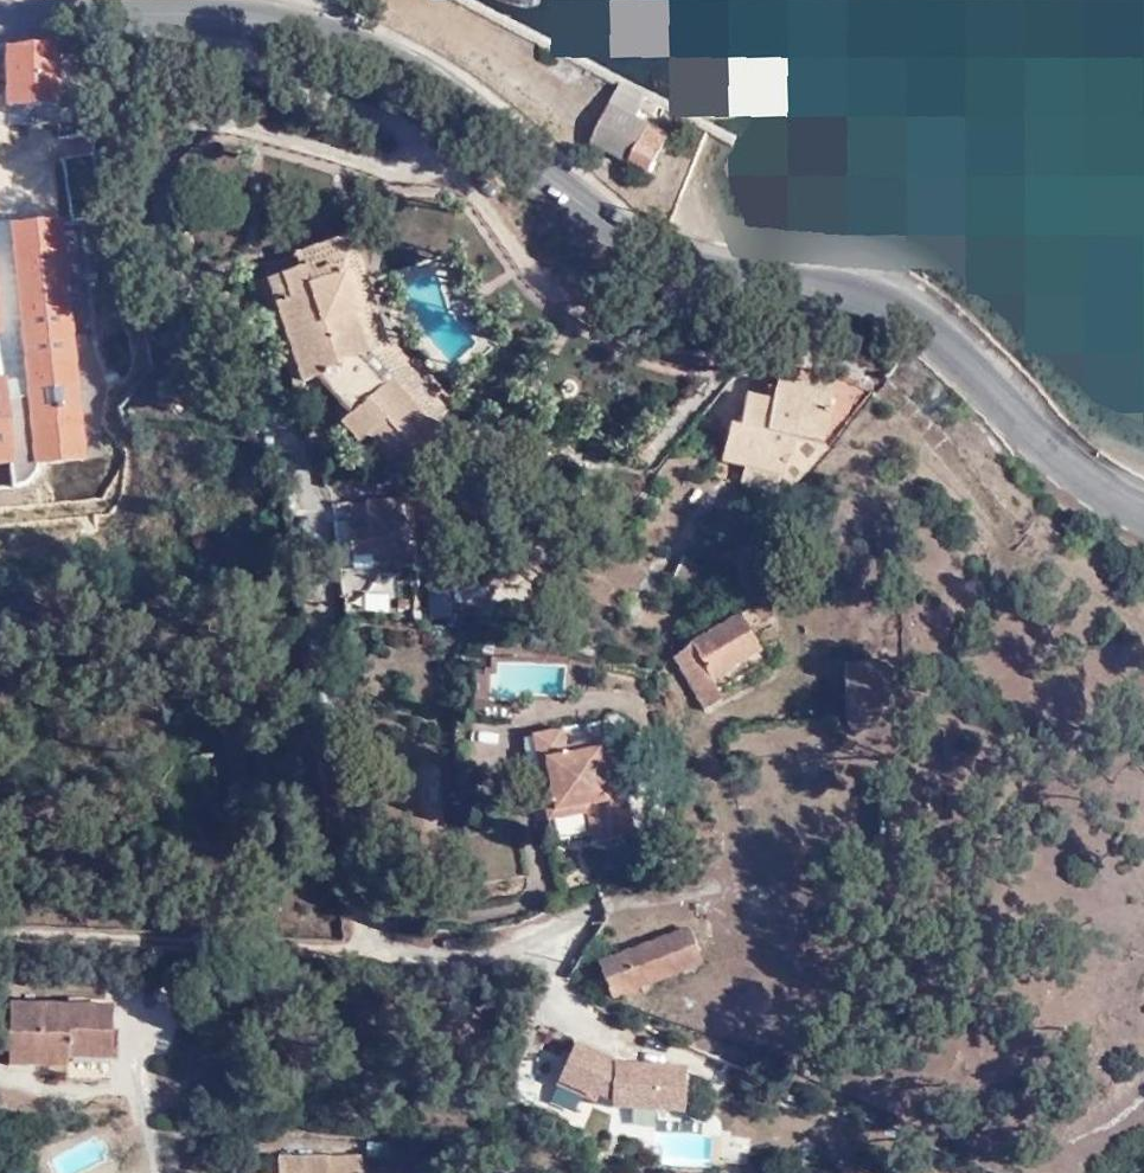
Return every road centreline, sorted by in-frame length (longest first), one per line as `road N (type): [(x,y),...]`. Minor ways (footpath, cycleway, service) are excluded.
road 1 (residential): [(282,9),(294,41),(433,143),(449,170),(409,173),(204,121),(153,164),(175,301),(311,494),(333,949)]
road 2 (secondary): [(1143,517),(889,313),(677,273),(479,132),(282,9)]
road 3 (secondary): [(198,0),(0,20)]

